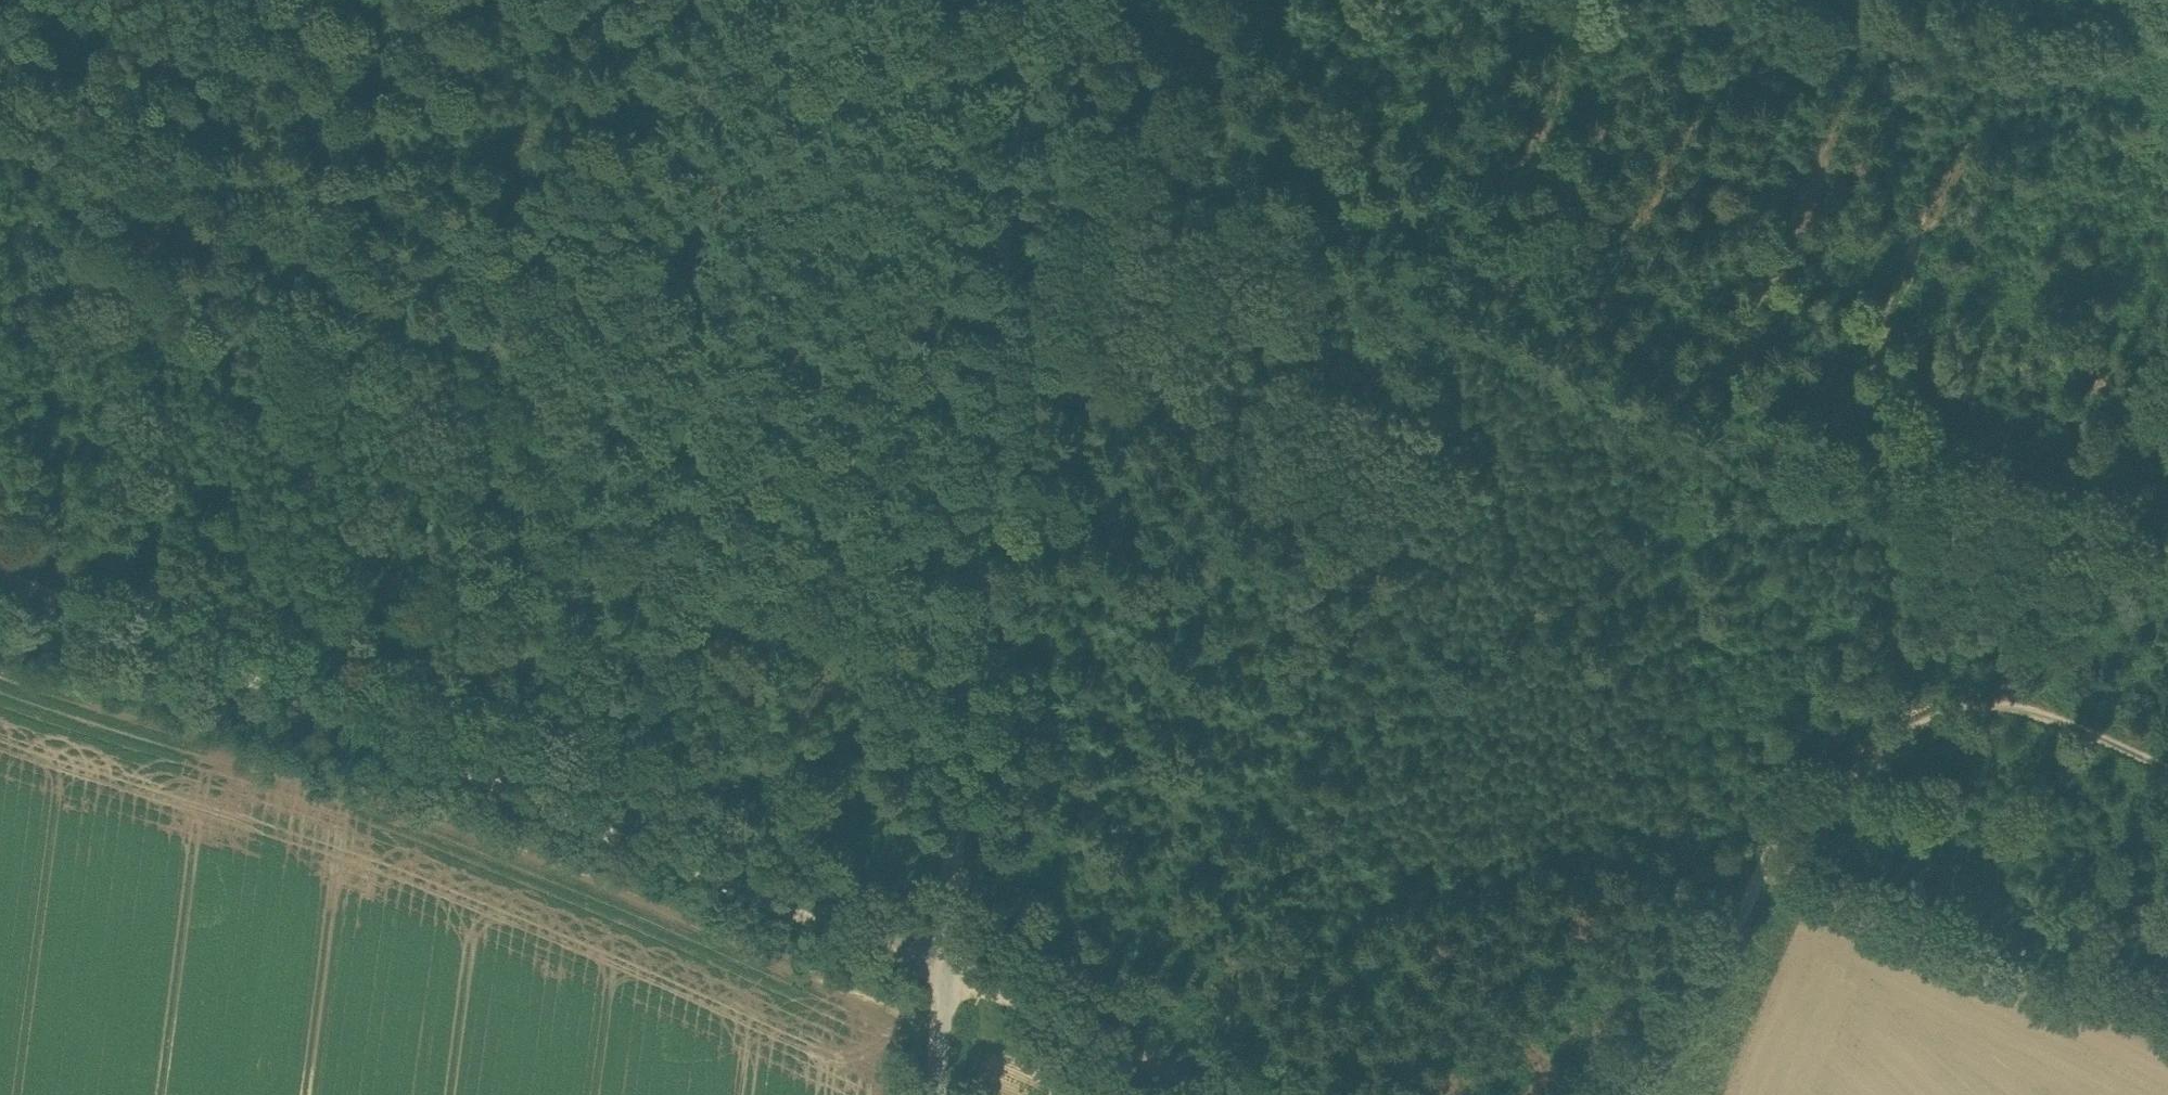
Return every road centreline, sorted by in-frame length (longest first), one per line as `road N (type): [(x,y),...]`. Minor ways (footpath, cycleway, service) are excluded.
road 1 (track): [(0,573),(948,973)]
road 2 (unclassified): [(948,973),(1021,0)]
road 3 (unclassified): [(1623,1094),(1695,993),(1759,862),(1845,775),(1917,728),(1973,707),(2043,719),(2167,771)]
road 4 (unclassified): [(948,973),(1230,1094)]
road 5 (unclassified): [(938,1094),(948,973)]

